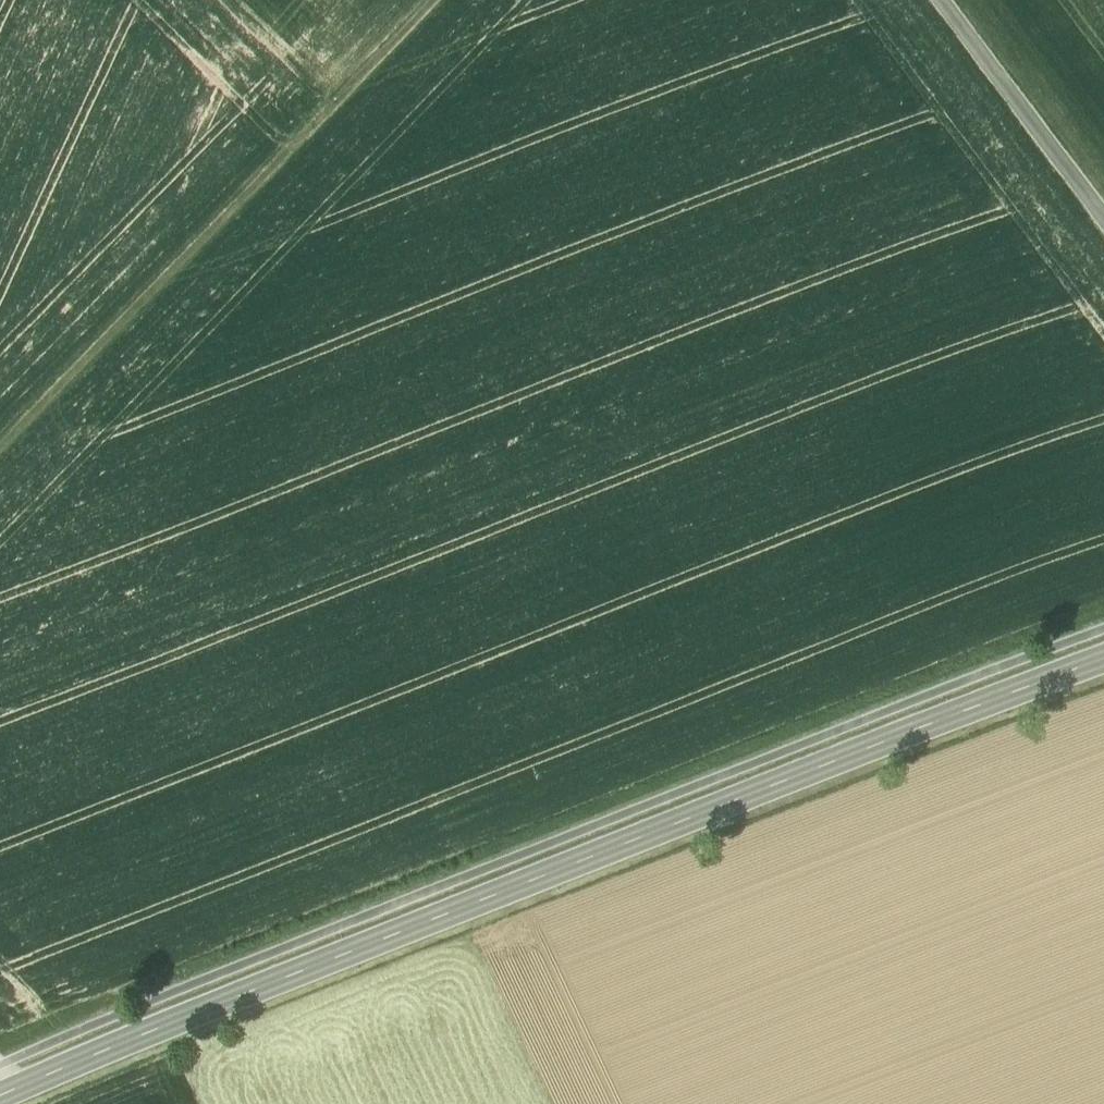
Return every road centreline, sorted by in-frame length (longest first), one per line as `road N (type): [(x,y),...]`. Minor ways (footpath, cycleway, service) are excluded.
road 1 (secondary): [(0,1098),(653,827),(1103,659)]
road 2 (track): [(0,450),(454,0)]
road 3 (track): [(941,0),(1103,217)]

